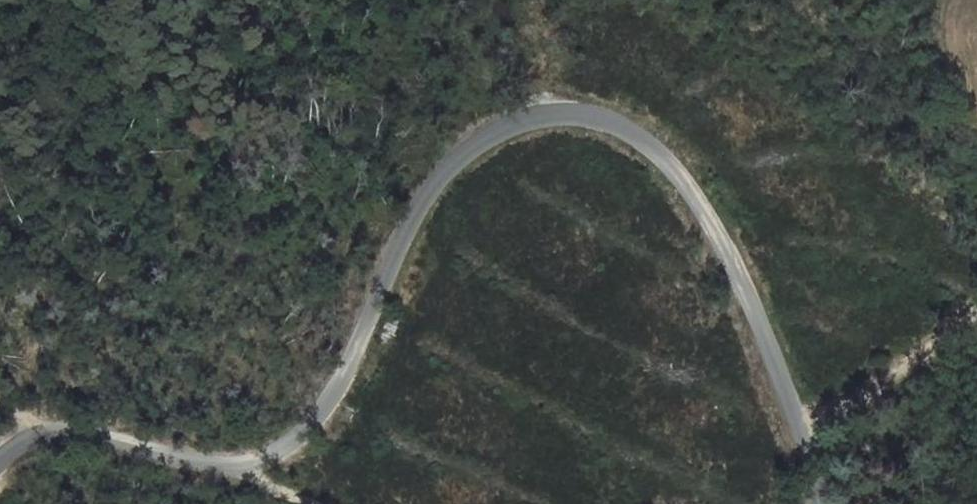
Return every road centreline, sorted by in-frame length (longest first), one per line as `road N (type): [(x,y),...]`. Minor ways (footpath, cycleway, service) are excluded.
road 1 (unclassified): [(820,503),(804,429),(731,260),(671,158),(644,136),(579,109),(511,127),(463,158),(413,230),(338,389),(300,440),(241,468)]
road 2 (unclassified): [(0,462),(40,437),(74,436),(241,468)]
road 3 (track): [(804,429),(858,405),(976,308)]

